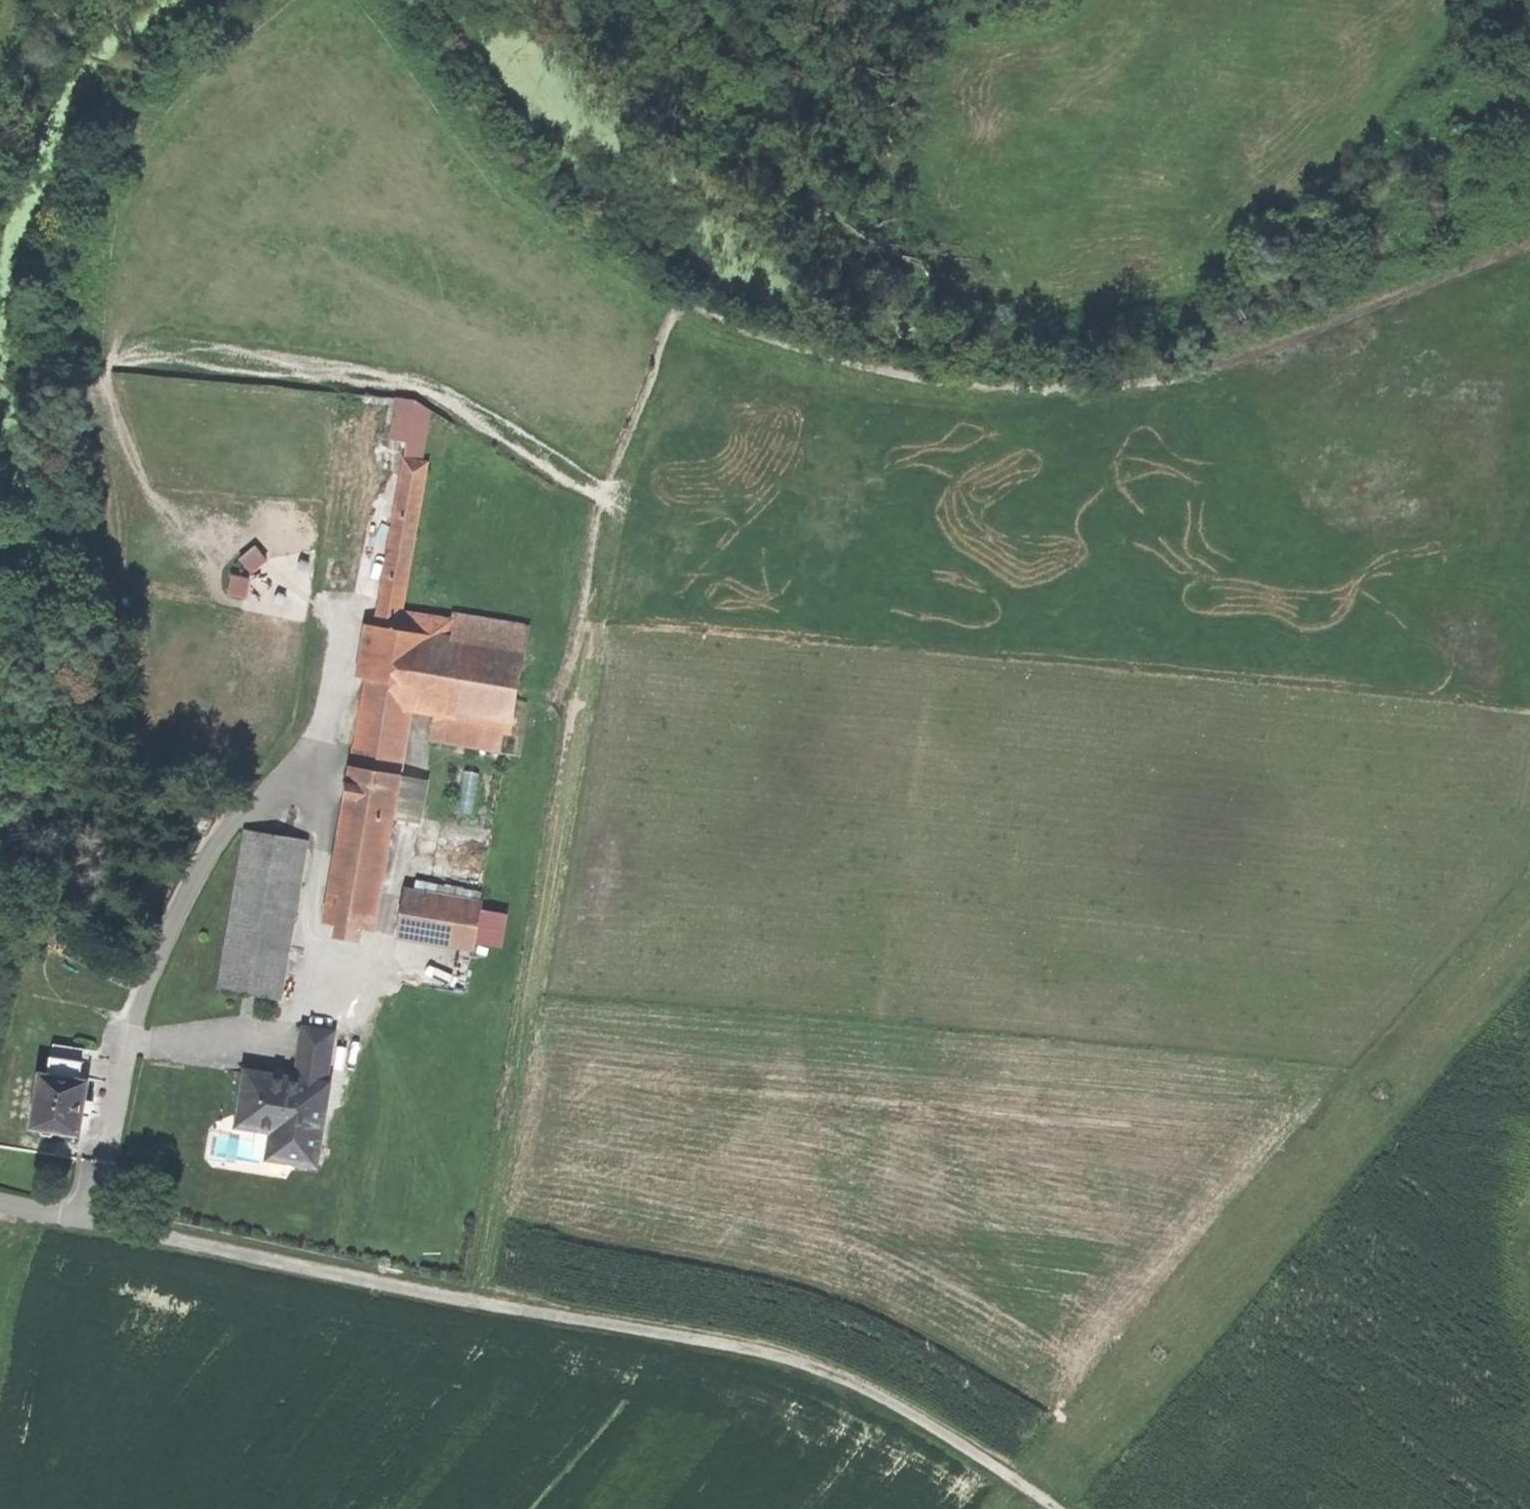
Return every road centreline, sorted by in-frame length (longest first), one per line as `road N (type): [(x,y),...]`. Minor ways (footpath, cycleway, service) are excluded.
road 1 (track): [(101,1228),(812,1363),(937,1426),(1057,1508)]

